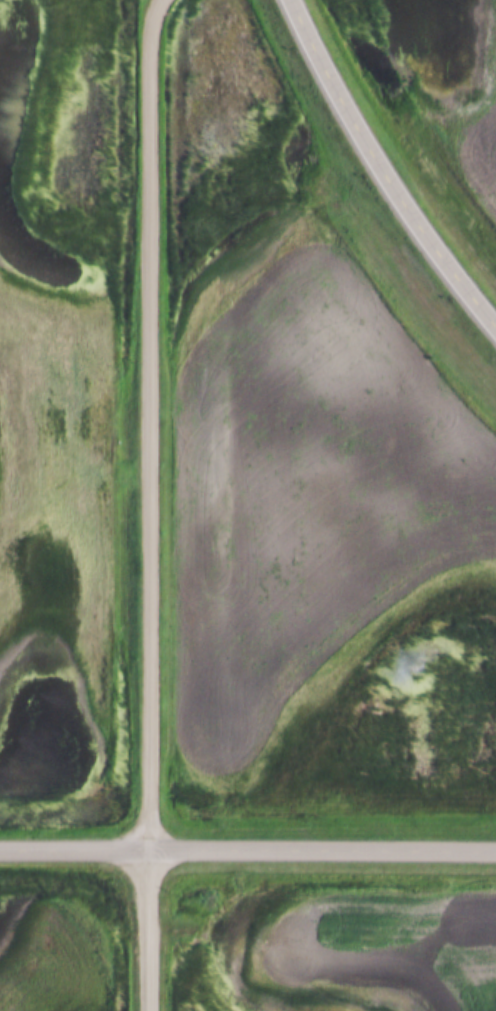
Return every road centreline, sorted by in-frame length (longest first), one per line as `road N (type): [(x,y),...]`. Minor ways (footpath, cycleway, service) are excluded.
road 1 (tertiary): [(153,1010),(154,32),(163,0)]
road 2 (tertiary): [(0,851),(495,851)]
road 3 (secondary): [(495,324),(351,121),(293,0)]

